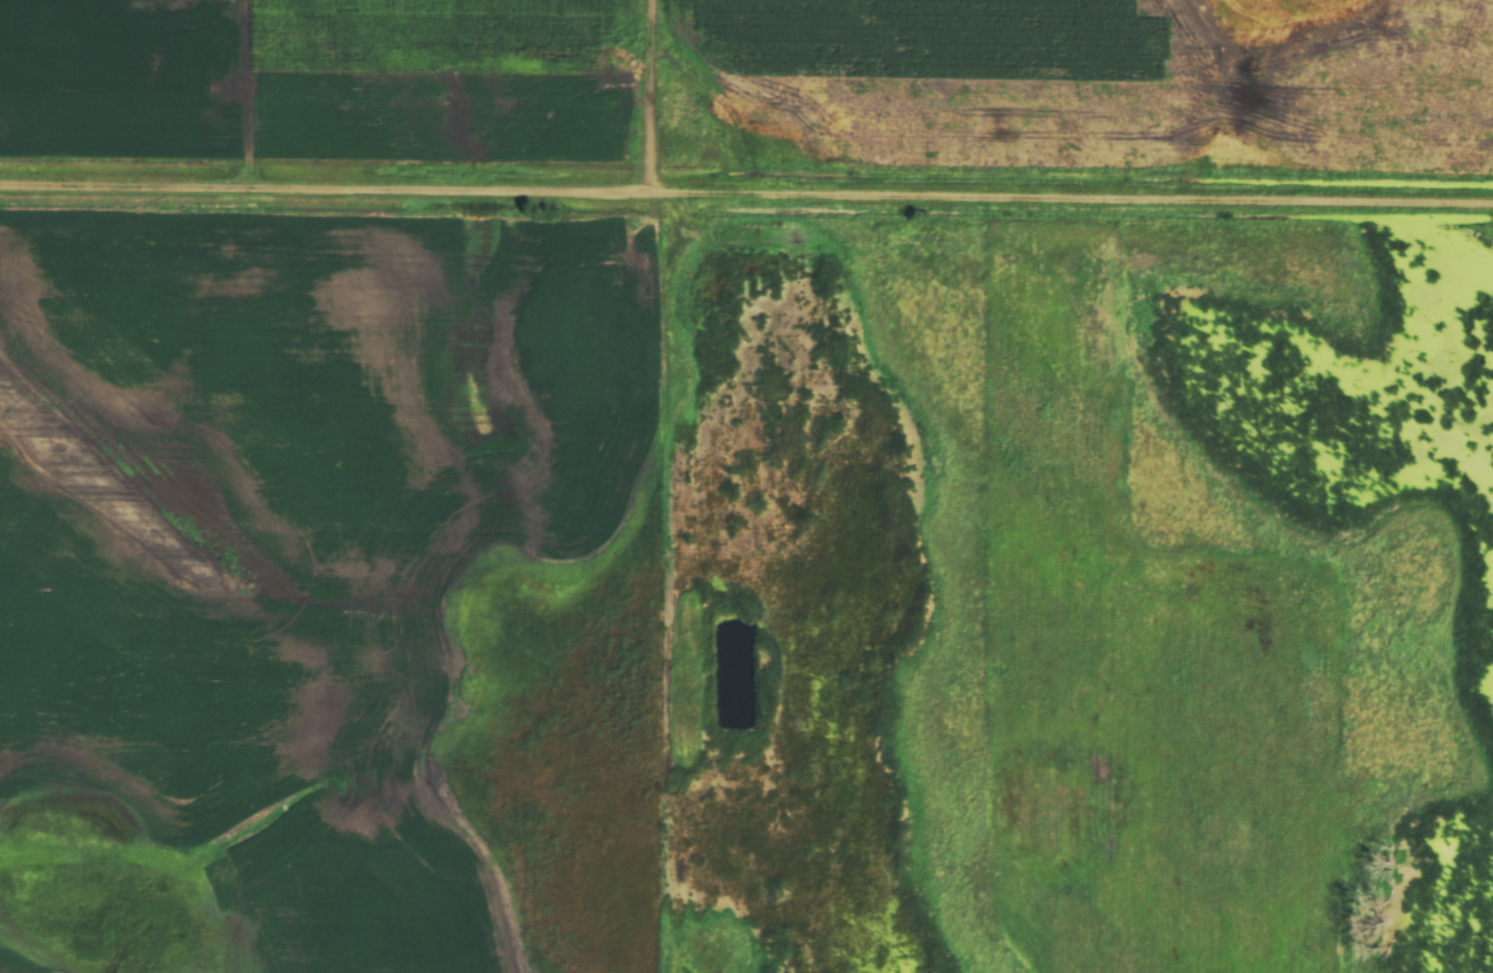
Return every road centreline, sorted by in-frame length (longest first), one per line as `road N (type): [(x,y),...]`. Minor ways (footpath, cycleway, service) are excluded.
road 1 (residential): [(1492,203),(0,187)]

